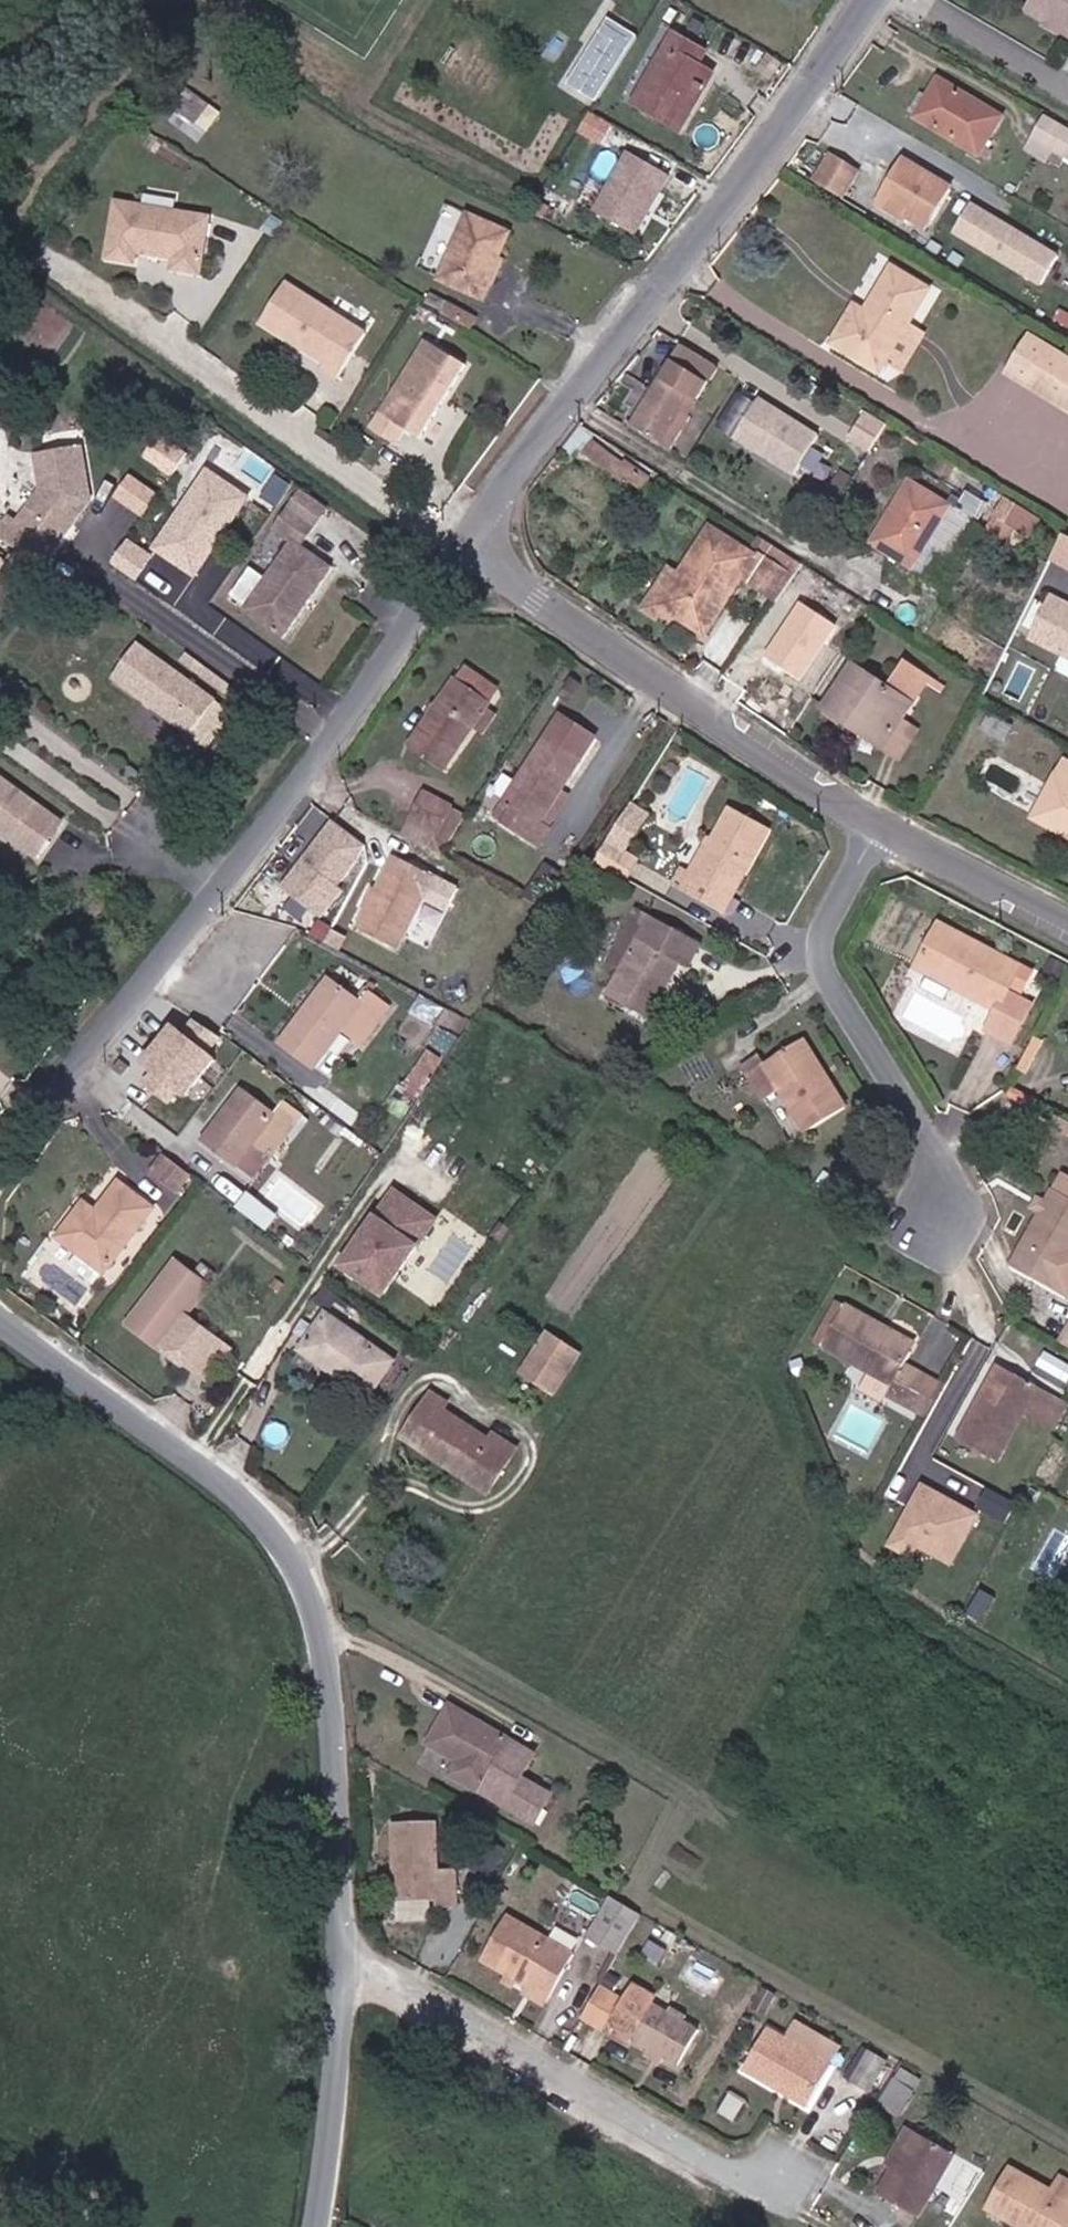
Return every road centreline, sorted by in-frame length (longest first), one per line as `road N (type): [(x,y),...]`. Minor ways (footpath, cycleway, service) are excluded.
road 1 (tertiary): [(341,1956),(334,1725),(318,1630),(291,1559),(237,1494),(0,1323)]
road 2 (residential): [(471,551),(0,1166)]
road 3 (residential): [(868,0),(502,490),(471,551)]
road 4 (residential): [(341,1956),(741,2177),(781,2177)]
road 5 (residential): [(471,551),(653,682),(880,822)]
road 6 (residential): [(939,1228),(938,1153),(816,959),(880,822)]
road 7 (tertiary): [(315,2226),(331,2137),(341,1956)]
road 8 (residential): [(880,822),(1067,925)]
road 9 (residential): [(1067,91),(915,0)]

